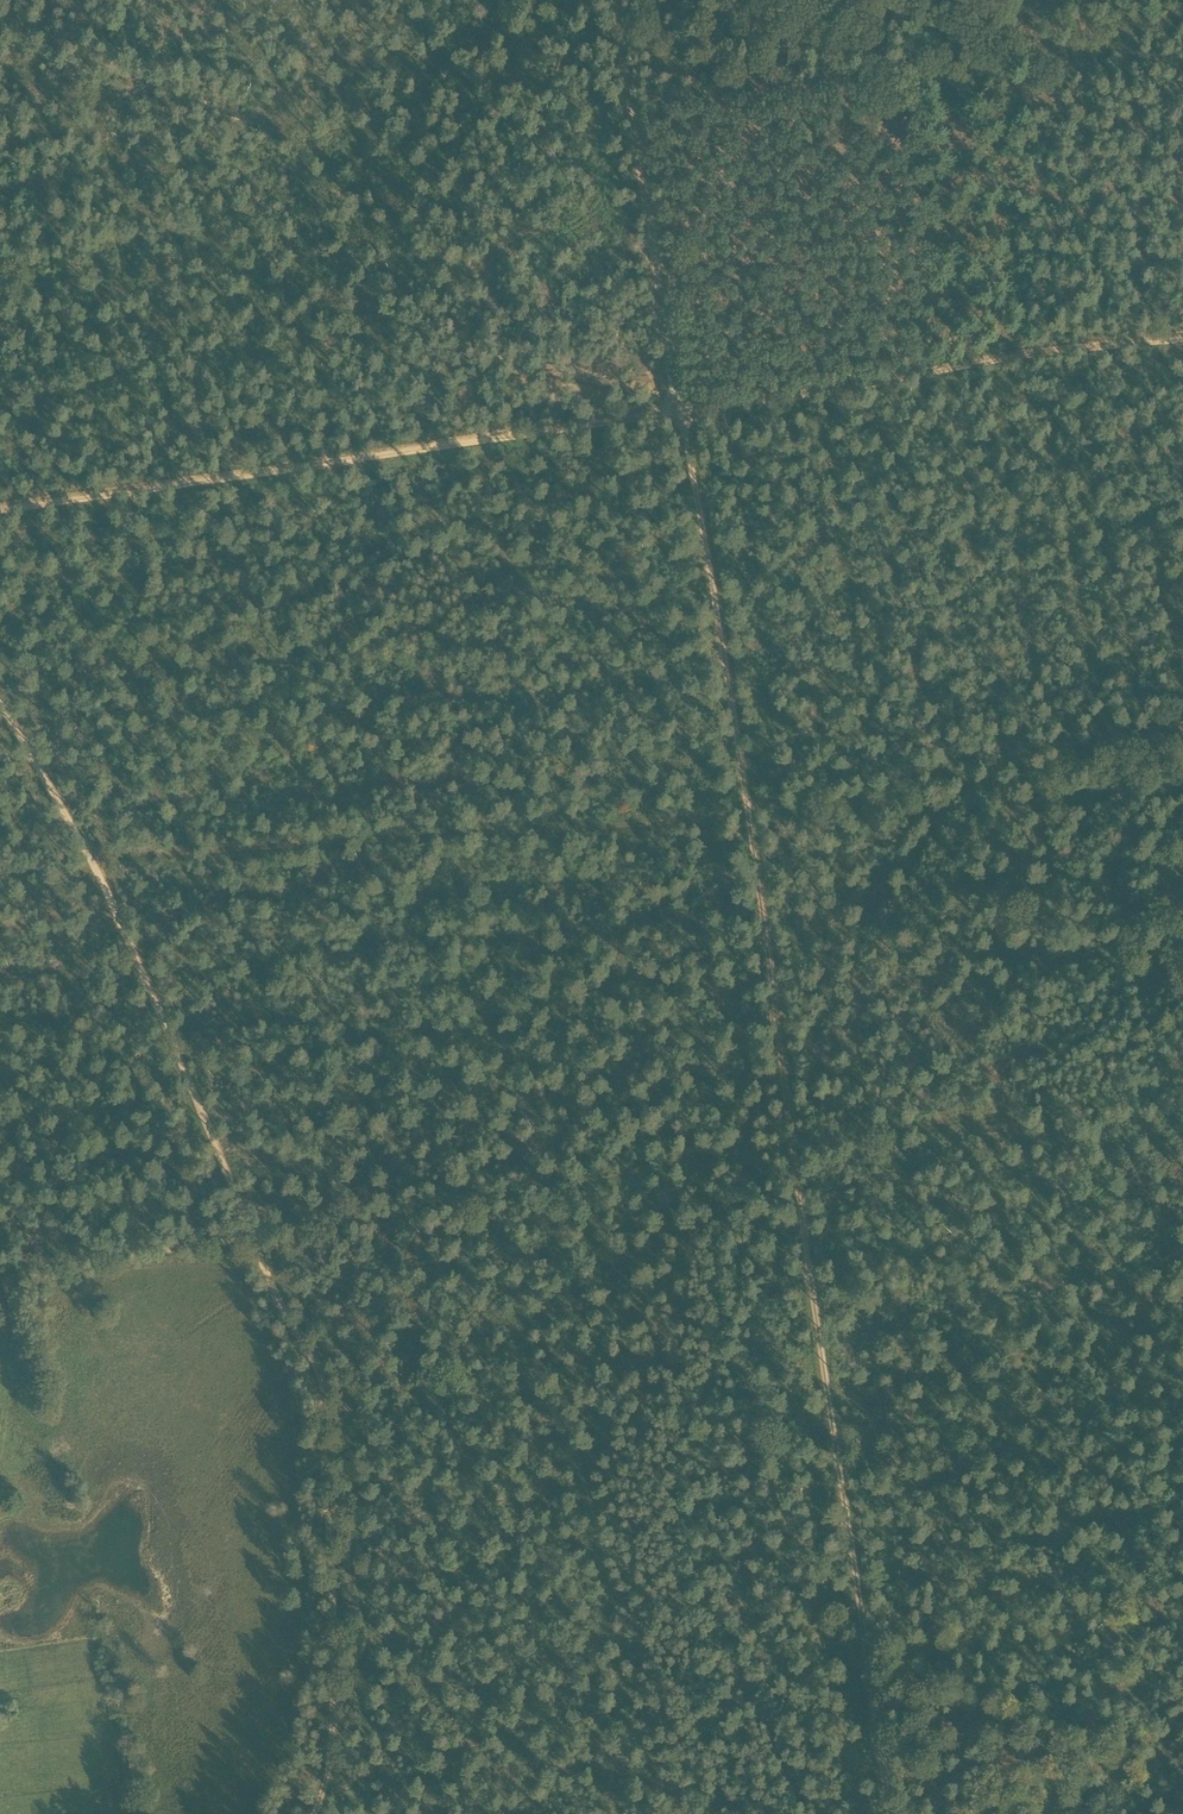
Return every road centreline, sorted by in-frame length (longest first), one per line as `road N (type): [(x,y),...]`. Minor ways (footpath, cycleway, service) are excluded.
road 1 (track): [(678,414),(0,514)]
road 2 (track): [(791,1160),(889,1813)]
road 3 (track): [(89,858),(743,817)]
road 4 (track): [(251,1239),(323,1381),(332,1749),(314,1813)]
road 5 (track): [(1182,340),(678,414)]
road 6 (track): [(743,817),(1182,751)]
road 7 (track): [(614,0),(678,414)]
road 8 (track): [(678,414),(743,817)]
road 9 (track): [(109,909),(251,1239)]
road 10 (track): [(743,817),(791,1160)]
road 11 (track): [(251,1239),(0,1278)]
road 12 (track): [(0,709),(89,858)]

